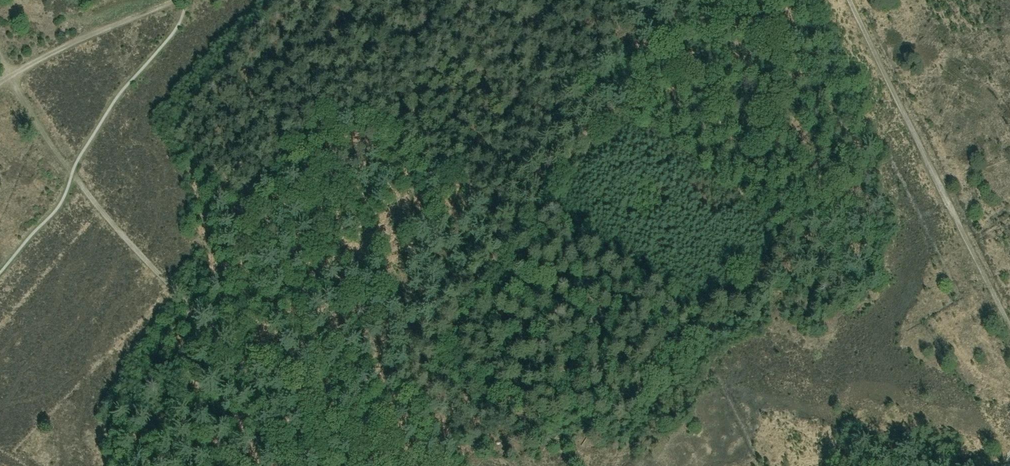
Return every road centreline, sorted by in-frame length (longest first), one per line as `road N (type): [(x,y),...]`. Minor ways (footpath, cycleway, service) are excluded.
road 1 (track): [(352,426),(173,284),(73,172),(6,68)]
road 2 (track): [(1009,325),(849,0)]
road 3 (track): [(157,0),(6,68)]

